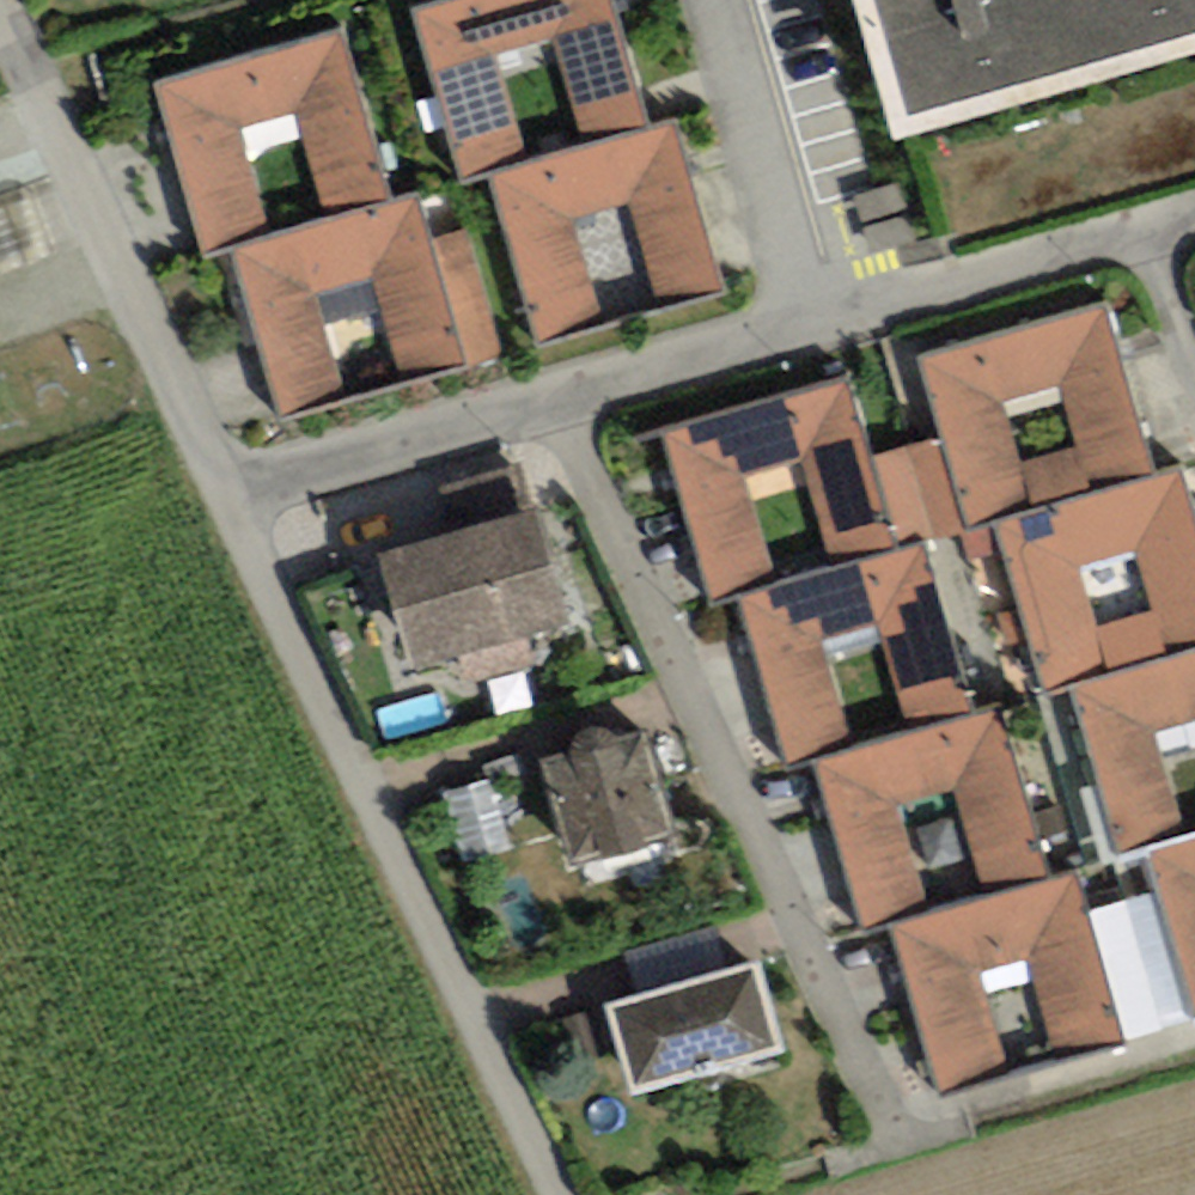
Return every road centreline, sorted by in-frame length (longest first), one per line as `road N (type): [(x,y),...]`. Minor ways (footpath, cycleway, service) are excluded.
road 1 (residential): [(223,498),(1194,208)]
road 2 (residential): [(567,1194),(223,498)]
road 3 (residential): [(223,498),(0,21)]

